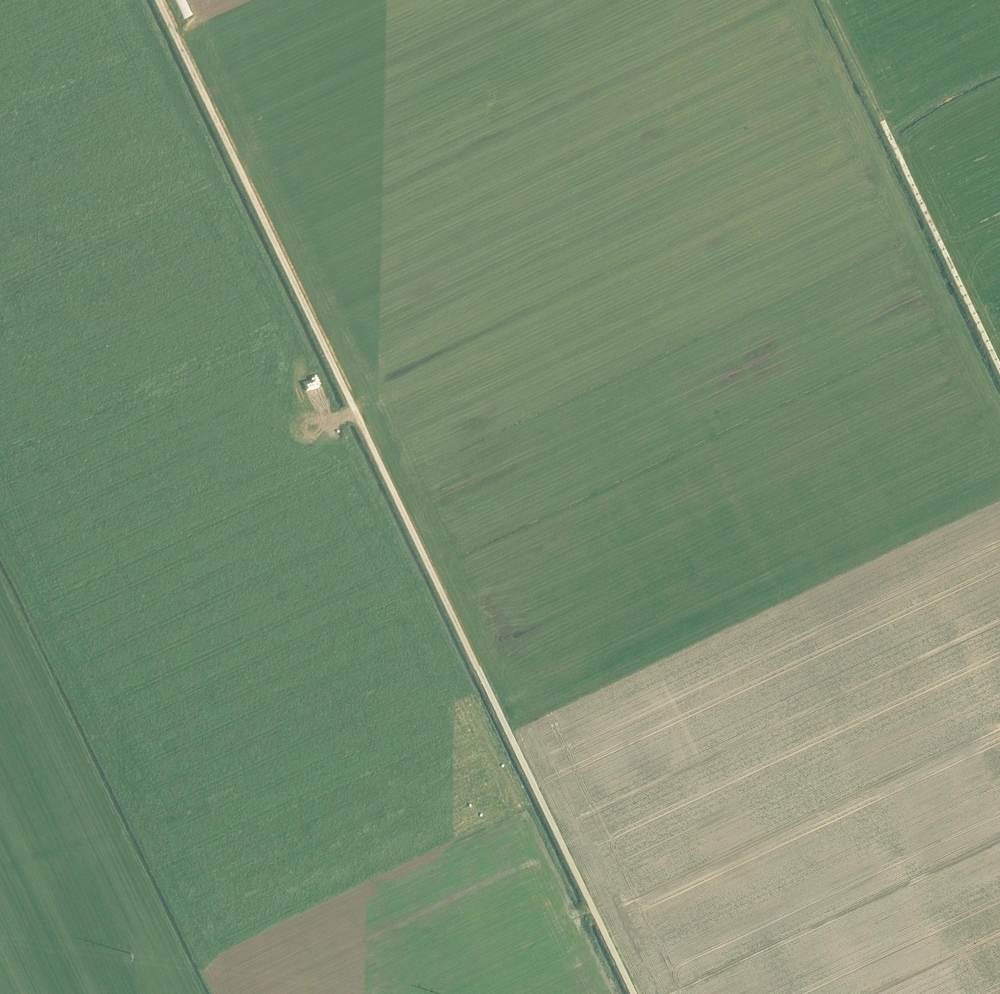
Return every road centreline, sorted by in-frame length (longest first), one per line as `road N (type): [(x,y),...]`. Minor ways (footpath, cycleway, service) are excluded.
road 1 (track): [(634,993),(161,0)]
road 2 (track): [(824,0),(999,372)]

